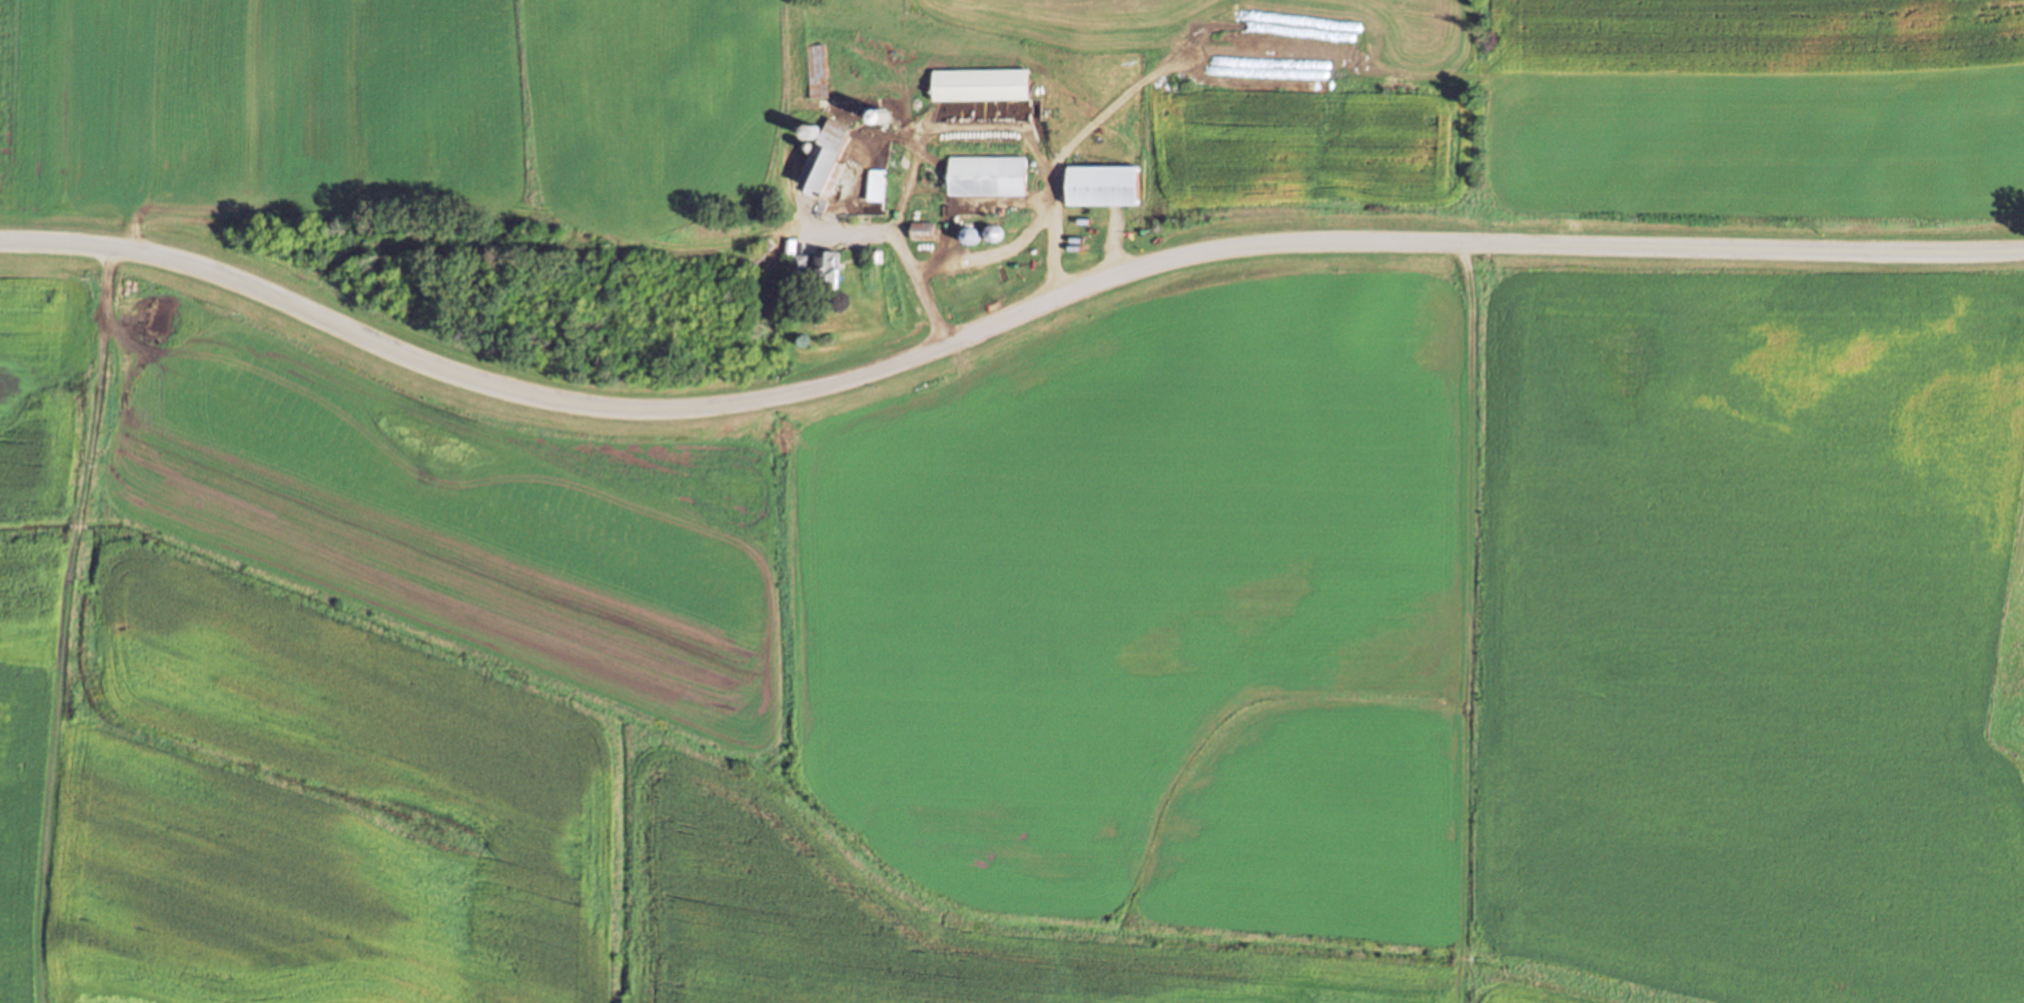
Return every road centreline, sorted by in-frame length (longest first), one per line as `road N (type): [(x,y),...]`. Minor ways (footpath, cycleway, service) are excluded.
road 1 (secondary): [(2023,251),(1280,243),(1115,277),(825,388),(678,410),(614,409),(482,383),(224,276),(150,256),(0,242)]

